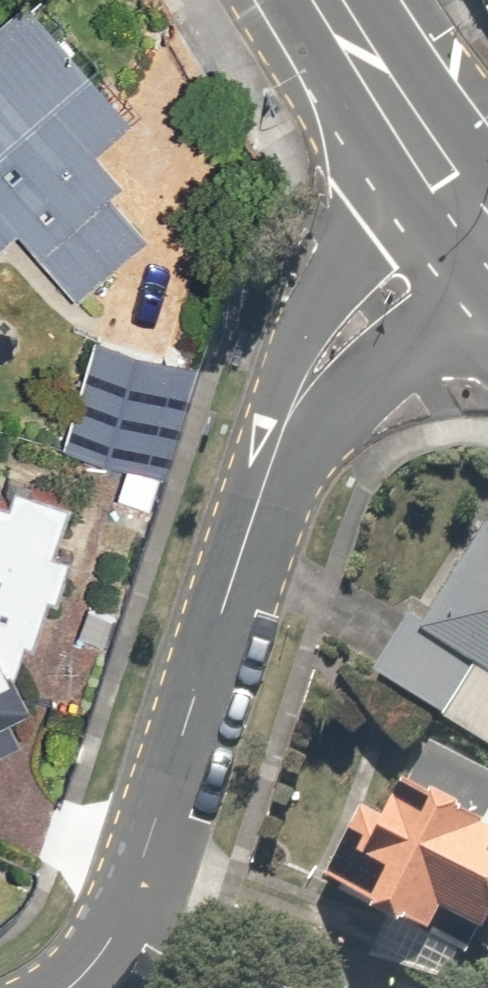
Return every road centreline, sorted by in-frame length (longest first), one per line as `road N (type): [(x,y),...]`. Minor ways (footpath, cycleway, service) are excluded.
road 1 (residential): [(68,987),(150,866),(264,482),(296,404),(329,353),(369,314),(484,235)]
road 2 (secondary): [(484,235),(328,0)]

